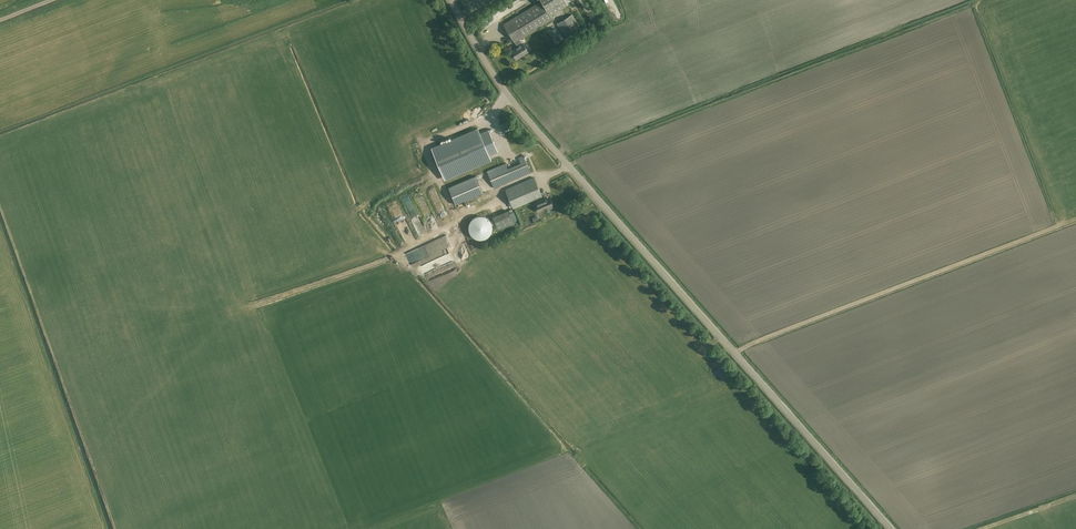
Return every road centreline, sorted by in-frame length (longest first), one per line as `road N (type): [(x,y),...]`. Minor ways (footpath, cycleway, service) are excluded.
road 1 (tertiary): [(892,528),(508,100),(450,0)]
road 2 (track): [(735,354),(1075,222)]

